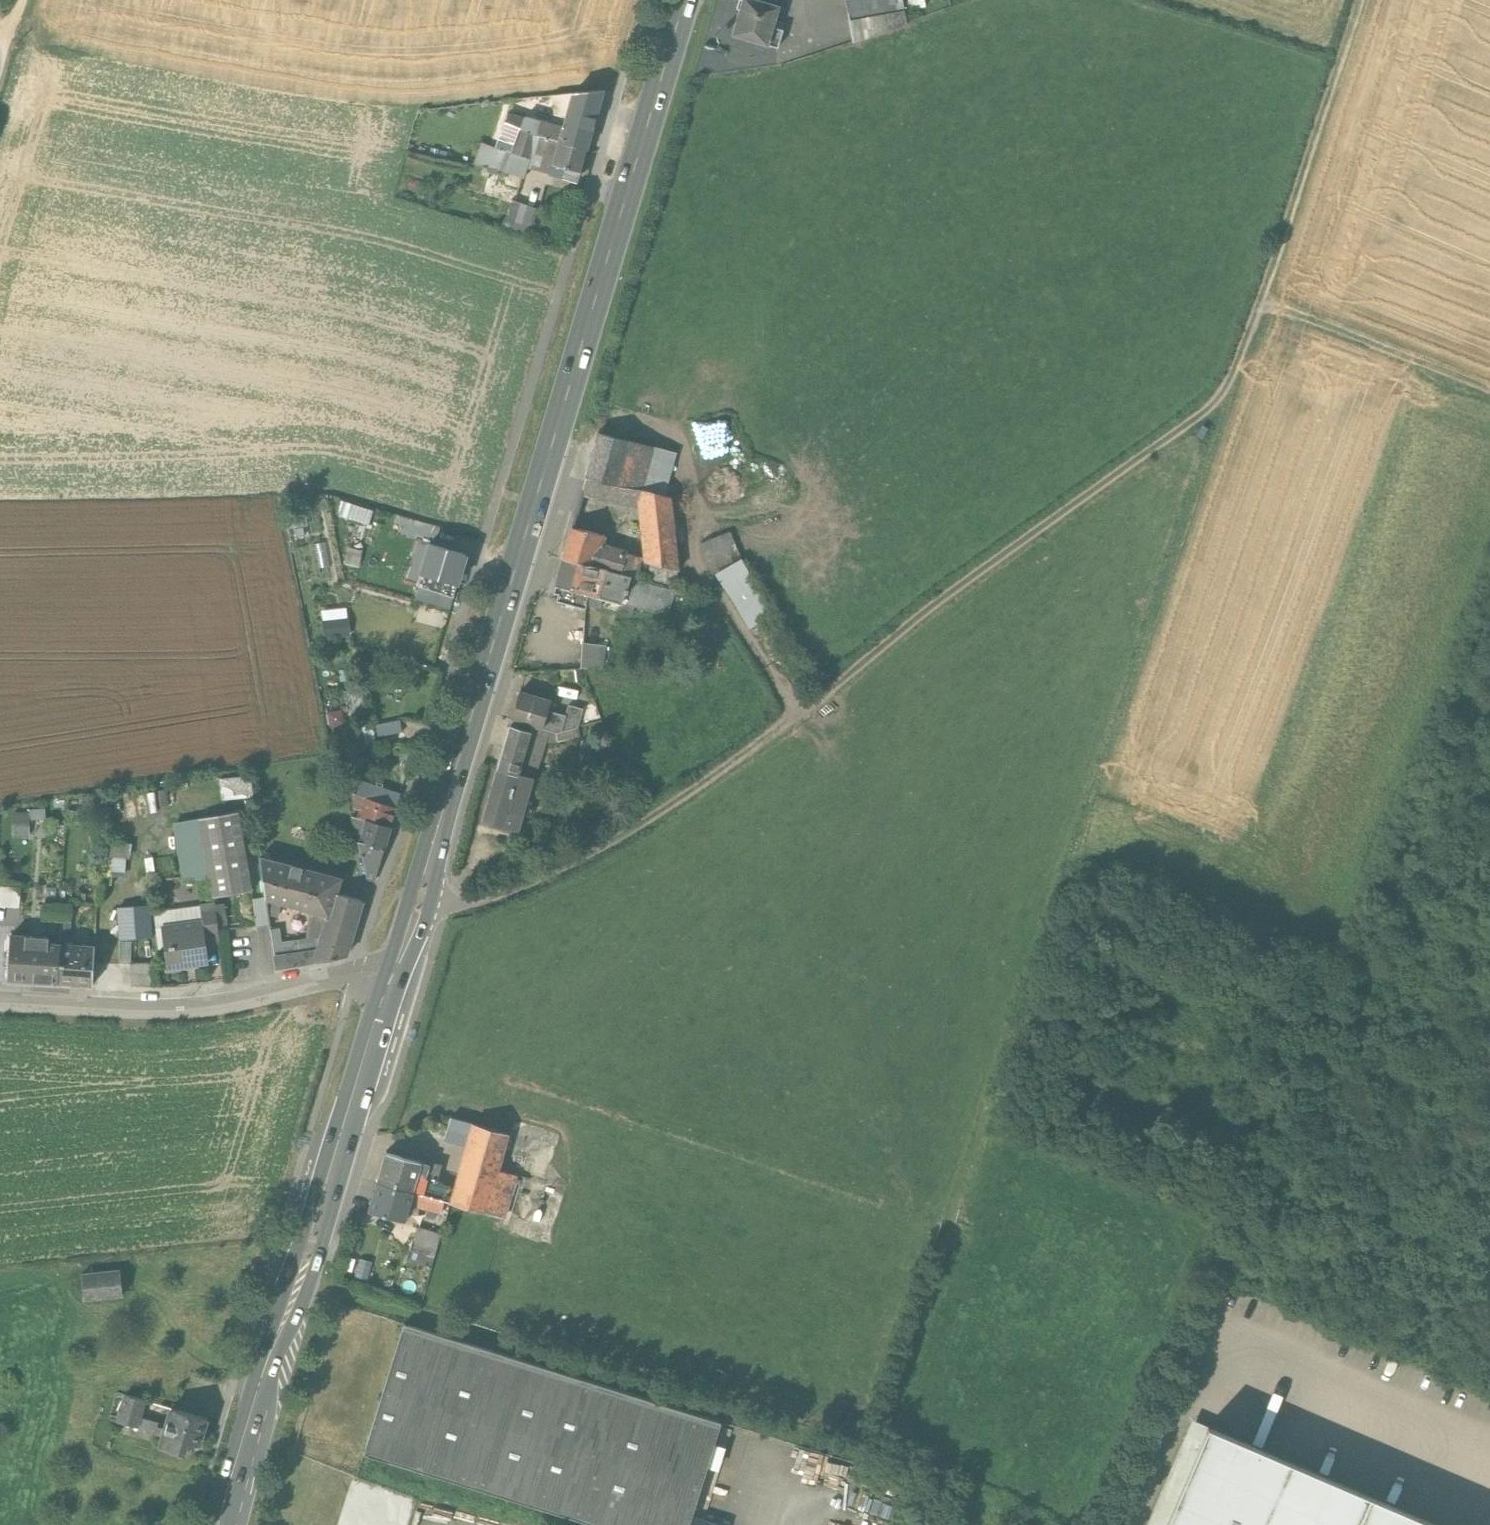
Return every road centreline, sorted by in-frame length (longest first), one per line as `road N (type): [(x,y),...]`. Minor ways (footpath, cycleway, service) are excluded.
road 1 (track): [(1489,401),(1281,302),(1240,397),(802,718),(643,824),(543,879),(446,904)]
road 2 (primary): [(683,0),(397,967)]
road 3 (primary): [(397,967),(230,1524)]
road 4 (residential): [(397,967),(172,1008),(0,998)]
road 5 (track): [(1281,302),(1375,0)]

